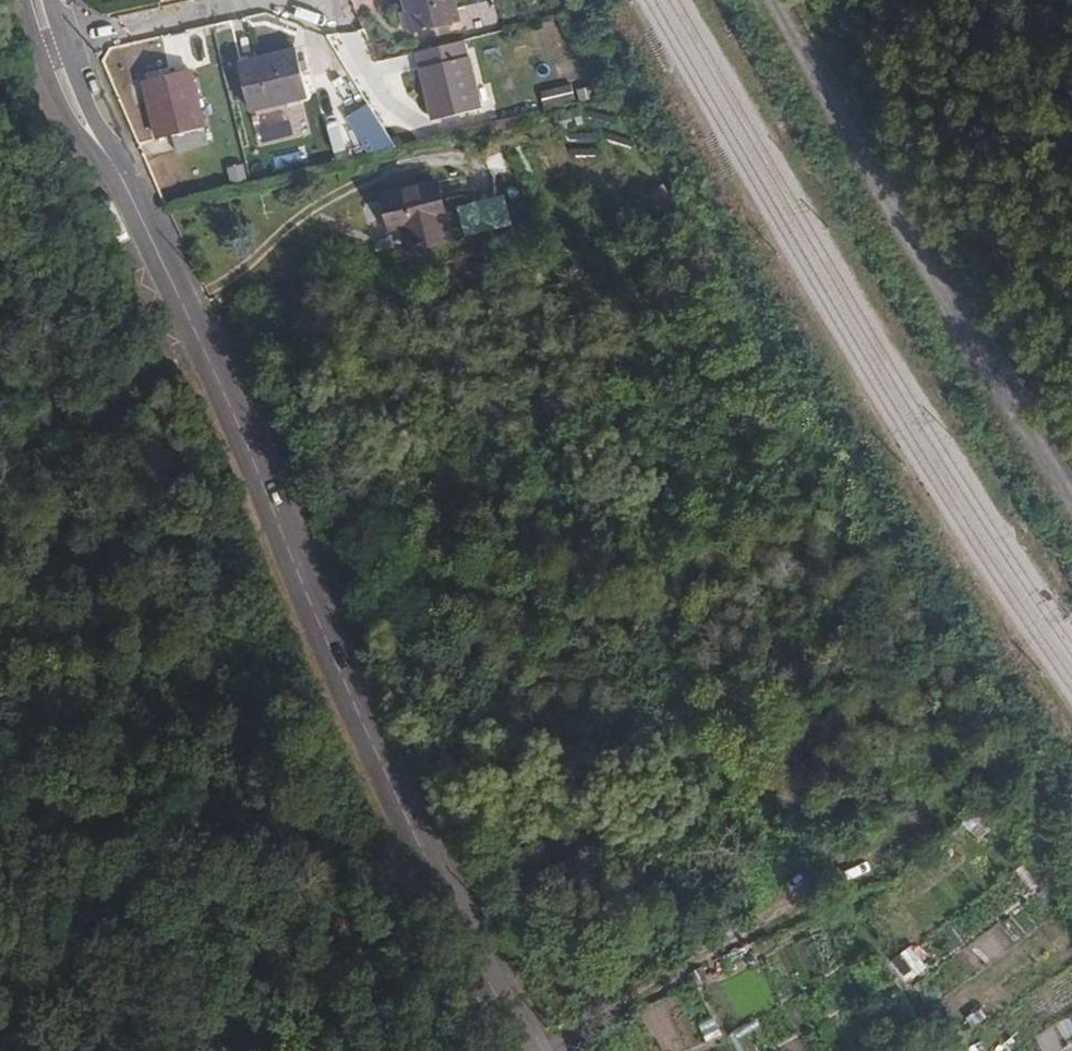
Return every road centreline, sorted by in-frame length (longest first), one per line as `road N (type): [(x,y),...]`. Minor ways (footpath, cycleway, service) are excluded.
road 1 (secondary): [(523,1050),(416,843),(133,207)]
road 2 (secondary): [(23,0),(62,111),(133,207)]
road 3 (secondary): [(133,207),(48,0)]

